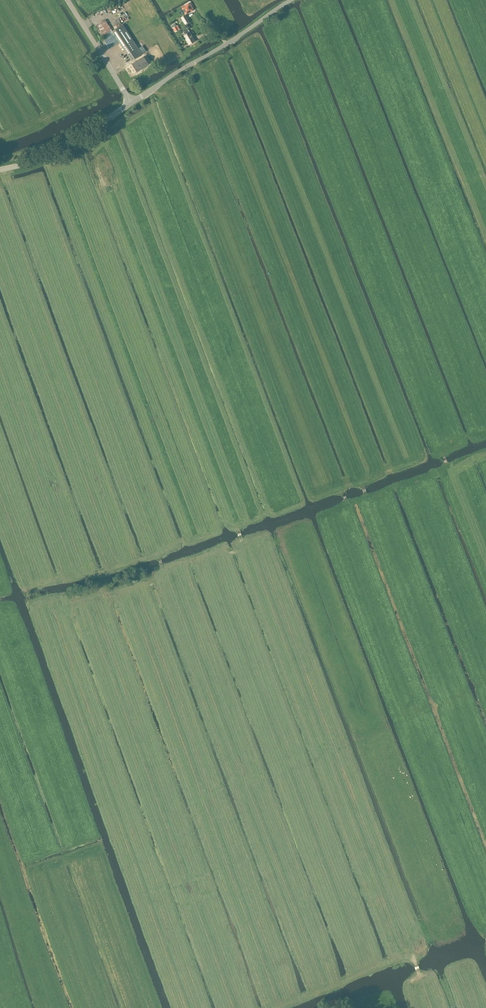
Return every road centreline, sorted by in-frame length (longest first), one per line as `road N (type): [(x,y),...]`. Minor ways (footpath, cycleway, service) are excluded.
road 1 (track): [(445,1007),(419,975),(81,137)]
road 2 (track): [(4,169),(159,560)]
road 3 (track): [(161,565),(160,585),(260,859)]
road 4 (track): [(301,846),(141,899),(177,1007)]
road 5 (tertiary): [(131,103),(291,0)]
road 6 (tertiary): [(0,170),(65,147),(131,103)]
road 7 (track): [(412,954),(276,1007)]
road 8 (unclassified): [(131,103),(66,0)]

